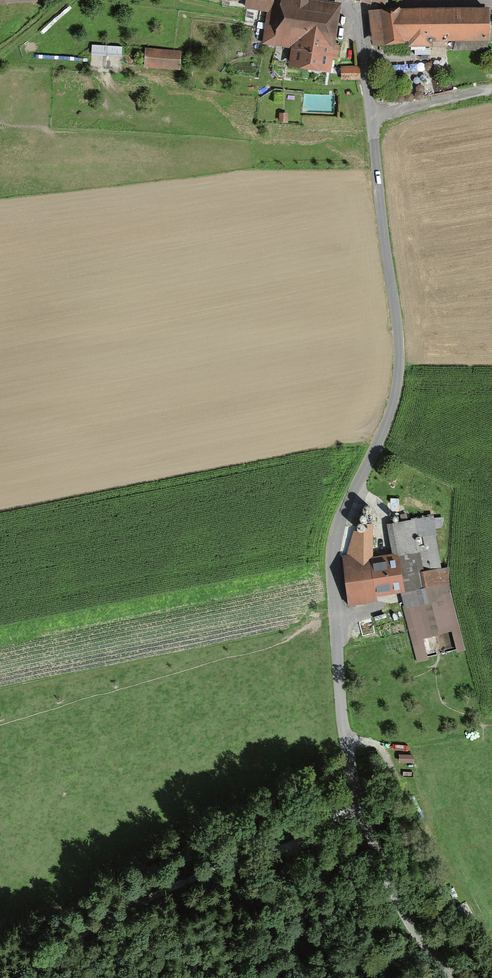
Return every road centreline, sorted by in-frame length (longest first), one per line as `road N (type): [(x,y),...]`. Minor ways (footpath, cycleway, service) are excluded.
road 1 (unclassified): [(452,977),(363,846),(343,758),(331,562),(340,522),(393,403),(397,363),(357,12)]
road 2 (track): [(351,792),(313,834),(186,880),(11,977)]
road 3 (track): [(242,977),(292,846)]

